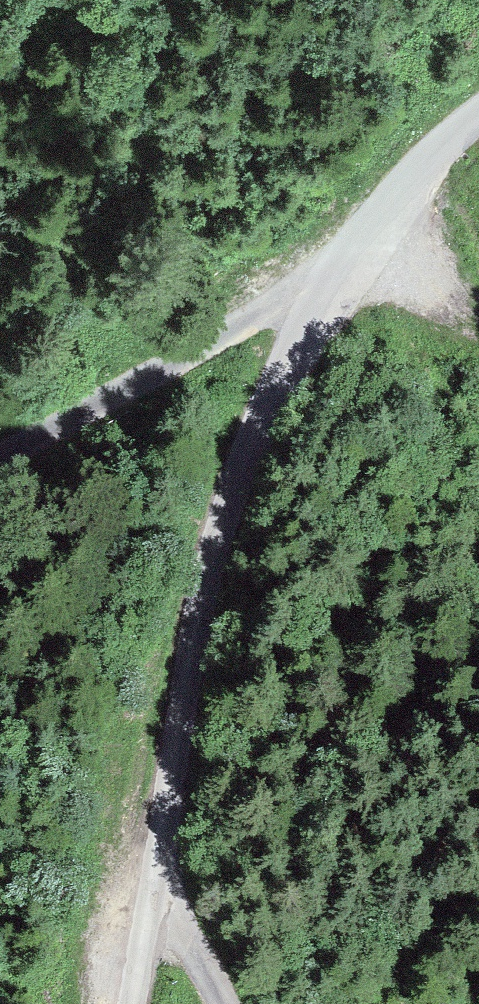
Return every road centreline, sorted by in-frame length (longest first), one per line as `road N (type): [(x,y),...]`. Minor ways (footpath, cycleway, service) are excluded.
road 1 (unclassified): [(156,859),(189,655),(276,382),(387,200),(478,111)]
road 2 (track): [(343,263),(0,455)]
road 3 (unclassified): [(156,859),(225,1003)]
road 4 (unclassified): [(130,1003),(156,859)]

